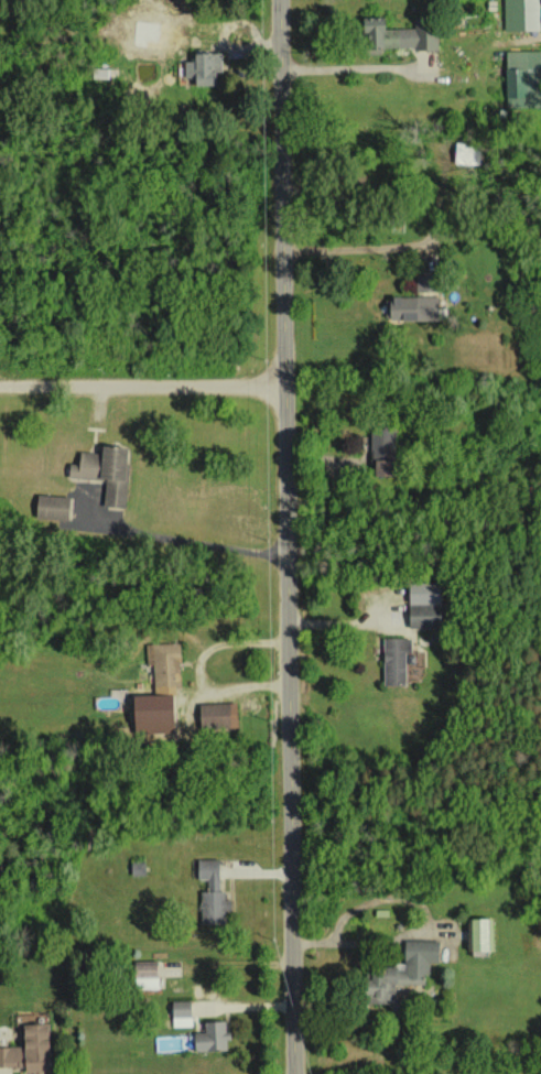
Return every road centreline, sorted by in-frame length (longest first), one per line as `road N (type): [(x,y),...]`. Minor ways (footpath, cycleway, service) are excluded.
road 1 (residential): [(294,1073),(280,0)]

